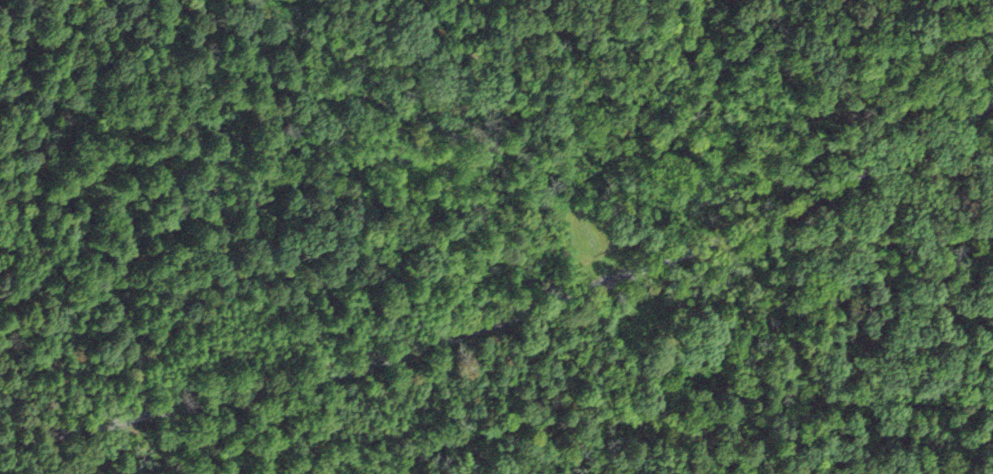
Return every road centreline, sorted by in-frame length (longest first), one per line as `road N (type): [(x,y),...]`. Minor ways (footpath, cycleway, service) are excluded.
road 1 (residential): [(992,106),(716,240),(418,351),(0,445)]
road 2 (residential): [(626,274),(567,175),(567,93),(539,73),(488,61),(413,0)]

